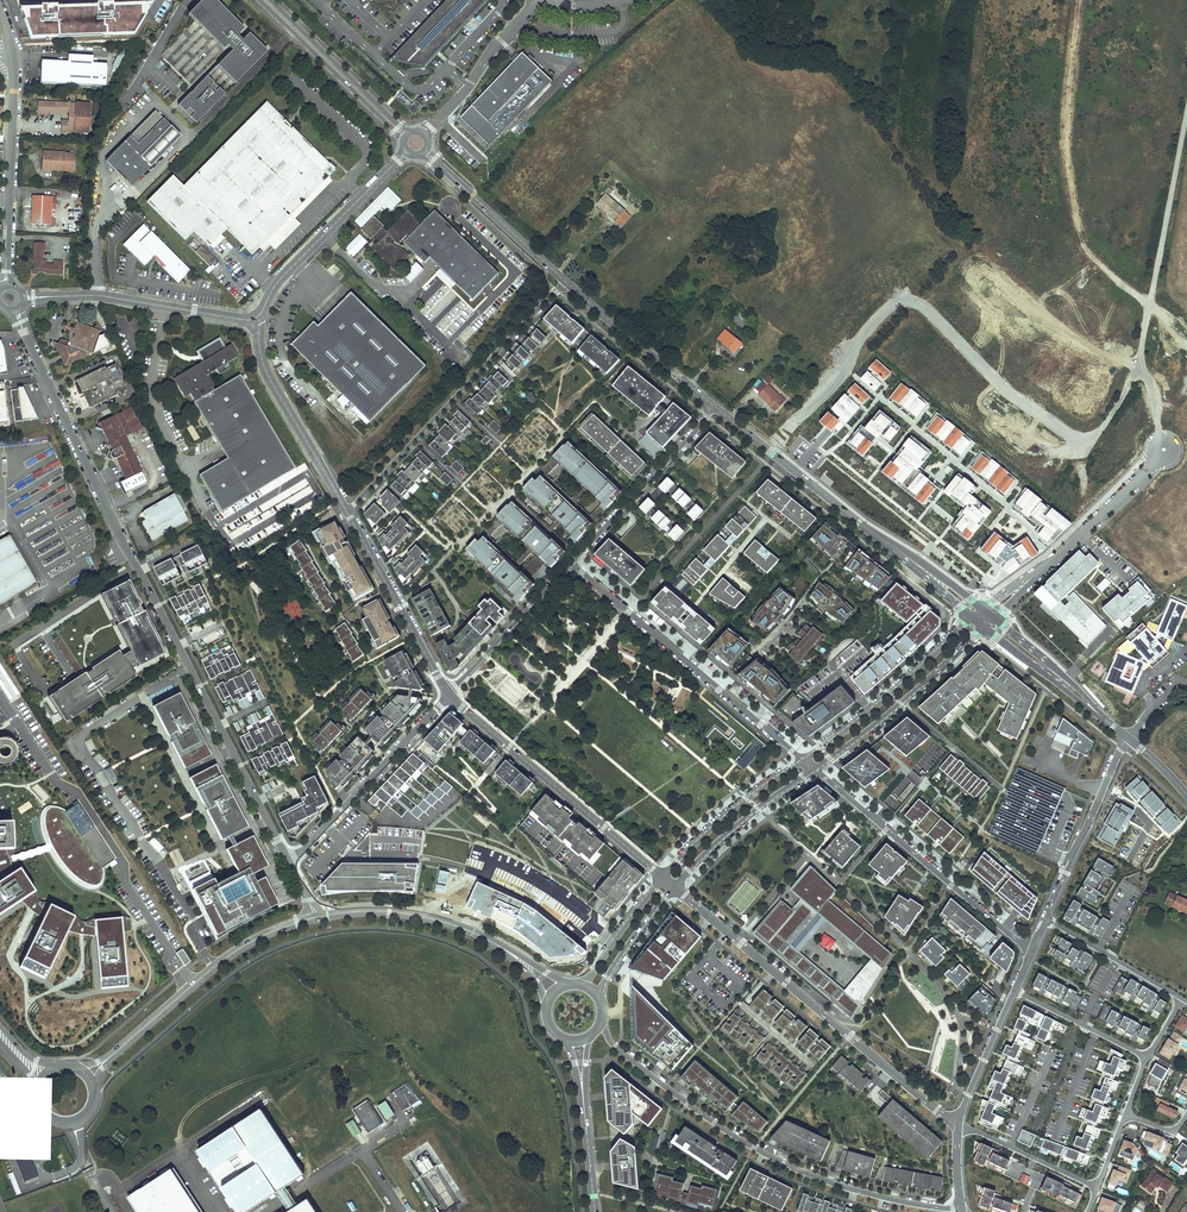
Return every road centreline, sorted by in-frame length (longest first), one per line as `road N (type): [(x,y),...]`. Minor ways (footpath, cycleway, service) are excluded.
road 1 (residential): [(287,861),(125,546),(15,309)]
road 2 (residential): [(962,1211),(852,1189),(767,1155),(615,1046),(602,1017)]
road 3 (residential): [(959,1126),(675,888)]
road 4 (track): [(1090,439),(1141,360),(1186,113)]
road 5 (secondary): [(708,401),(975,611)]
road 6 (residential): [(347,512),(553,293),(571,286)]
road 7 (residential): [(803,760),(572,563)]
road 8 (residential): [(815,769),(1032,950)]
road 9 (residential): [(663,878),(449,695)]
road 10 (tertiary): [(314,918),(232,954),(109,1058)]
road 11 (residential): [(23,298),(97,296),(256,318)]
road 12 (residential): [(984,619),(1155,459)]
road 13 (residential): [(449,695),(287,861)]
road 14 (residential): [(14,57),(6,287)]
road 15 (residential): [(975,611),(924,665),(803,760)]
road 16 (residential): [(815,769),(988,622)]
road 17 (residential): [(256,318),(288,271),(407,151)]
road 18 (residential): [(347,512),(269,377),(256,318)]
road 19 (residential): [(708,401),(704,422),(572,563)]
road 20 (tertiary): [(517,958),(422,916),(314,918)]
road 21 (residential): [(449,695),(347,512)]
road 22 (secondary): [(424,151),(571,286)]
road 23 (secondary): [(266,0),(406,136)]
road 24 (residential): [(675,888),(750,814),(815,769)]
road 25 (residential): [(803,760),(715,826),(663,878)]
road 26 (secondary): [(1128,738),(988,622)]
road 27 (residential): [(572,563),(449,695)]
road 28 (secondary): [(571,286),(708,401)]
road 29 (residential): [(422,134),(537,0)]
road 30 (residential): [(1046,919),(1182,999)]
road 31 (residential): [(959,1126),(1097,1188)]
road 32 (residential): [(1148,1057),(1014,991)]
road 33 (residential): [(1014,991),(959,1126)]
road 34 (residential): [(599,1000),(625,949),(675,888)]
road 35 (residential): [(1128,738),(1071,861)]
road 36 (residential): [(663,878),(581,985)]
road 37 (tertiary): [(595,1211),(582,1085)]

